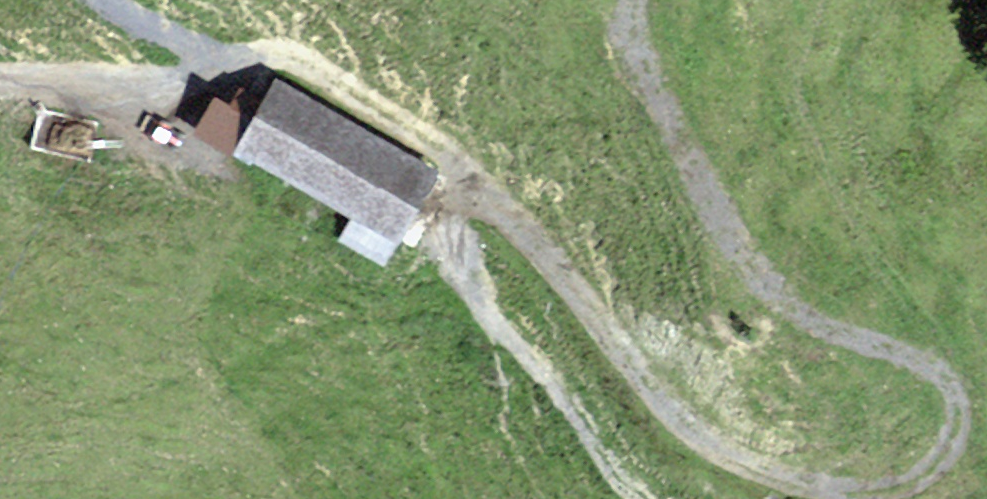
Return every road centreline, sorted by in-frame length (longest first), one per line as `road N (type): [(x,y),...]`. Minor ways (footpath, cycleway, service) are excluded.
road 1 (track): [(0,88),(336,71),(452,158),(662,417),(765,480),(874,498)]
road 2 (track): [(903,498),(959,449),(899,300),(736,0)]
road 3 (track): [(471,181),(472,319),(655,498)]

